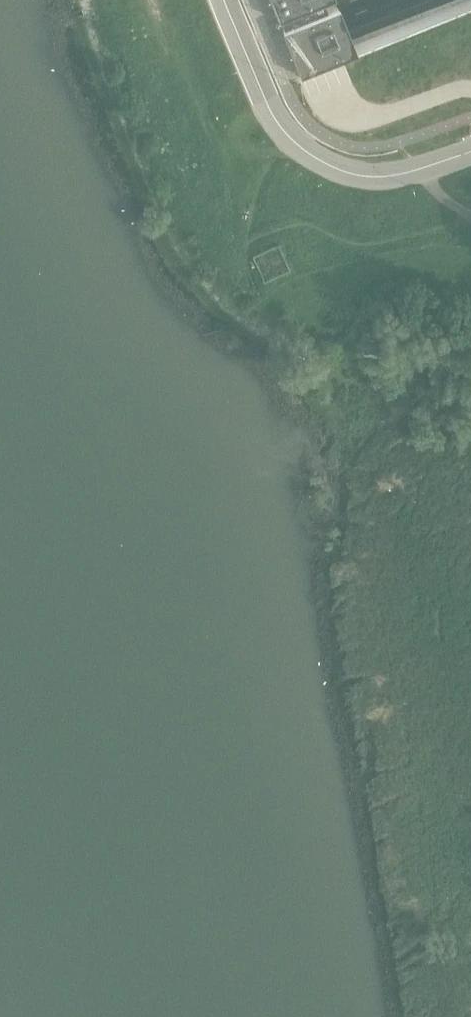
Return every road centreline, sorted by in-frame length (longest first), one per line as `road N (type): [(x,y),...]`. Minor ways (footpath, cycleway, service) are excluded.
road 1 (motorway): [(0,173),(441,0)]
road 2 (unclassified): [(470,152),(392,176),(360,177),(311,157),(270,111),(223,0)]
road 3 (motorway): [(277,0),(0,109)]

